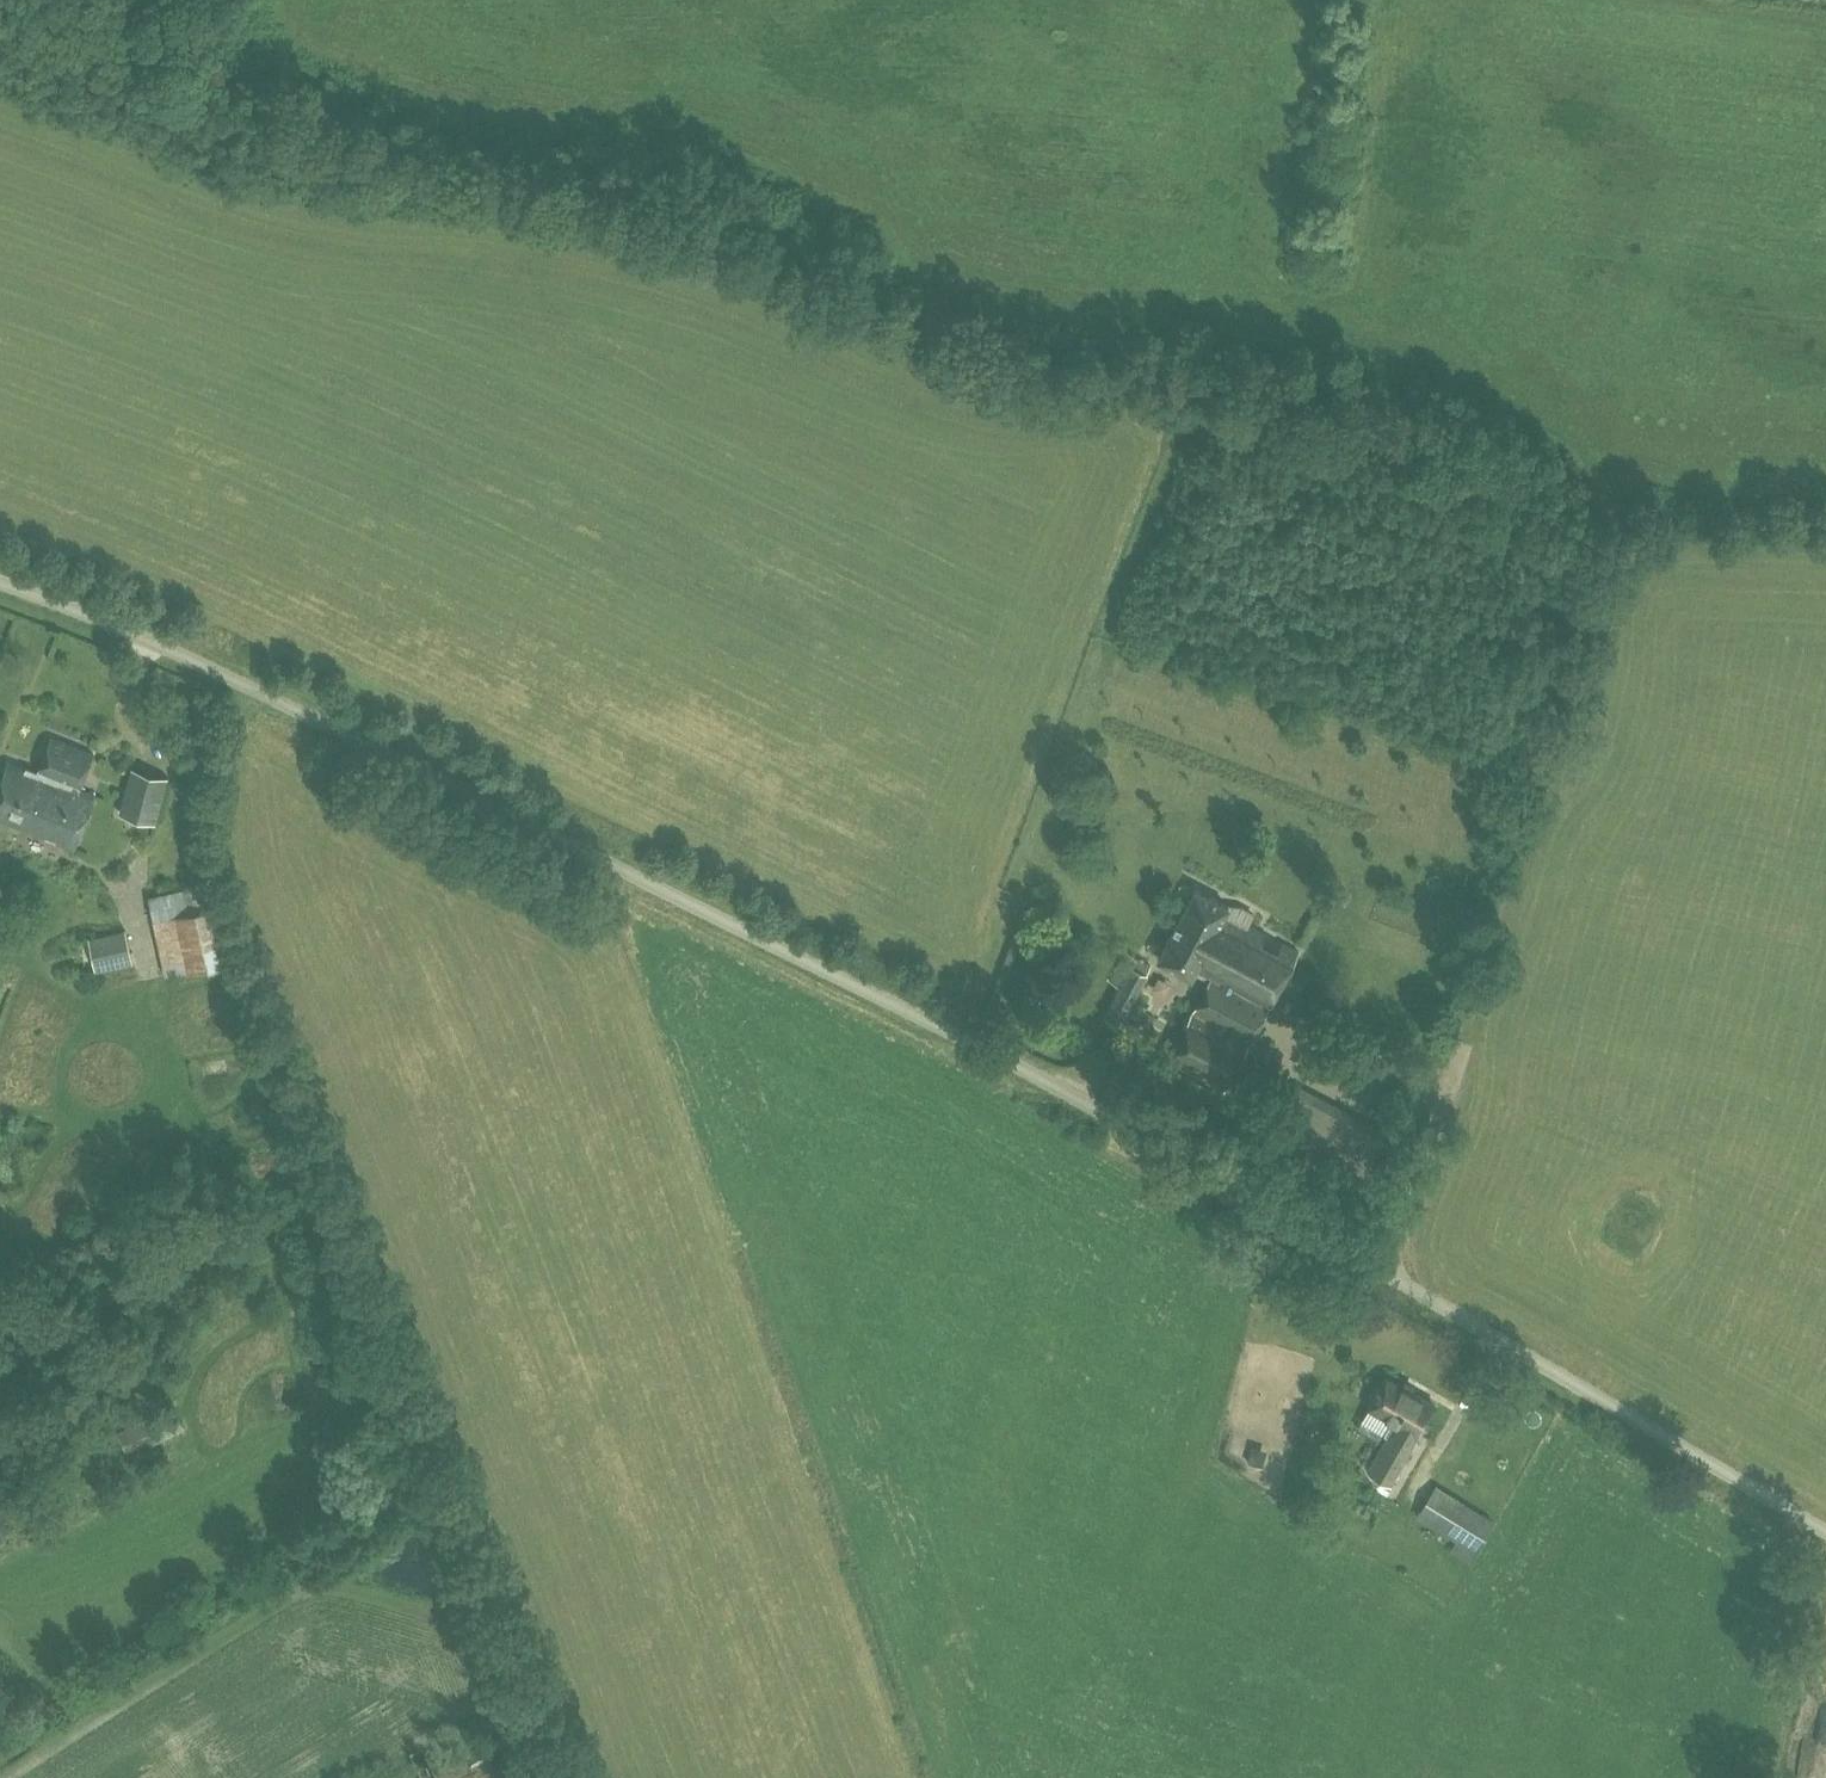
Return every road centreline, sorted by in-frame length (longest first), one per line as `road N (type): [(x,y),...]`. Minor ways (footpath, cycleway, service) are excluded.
road 1 (unclassified): [(1825,1544),(1163,1162),(652,888),(141,635),(0,586)]

